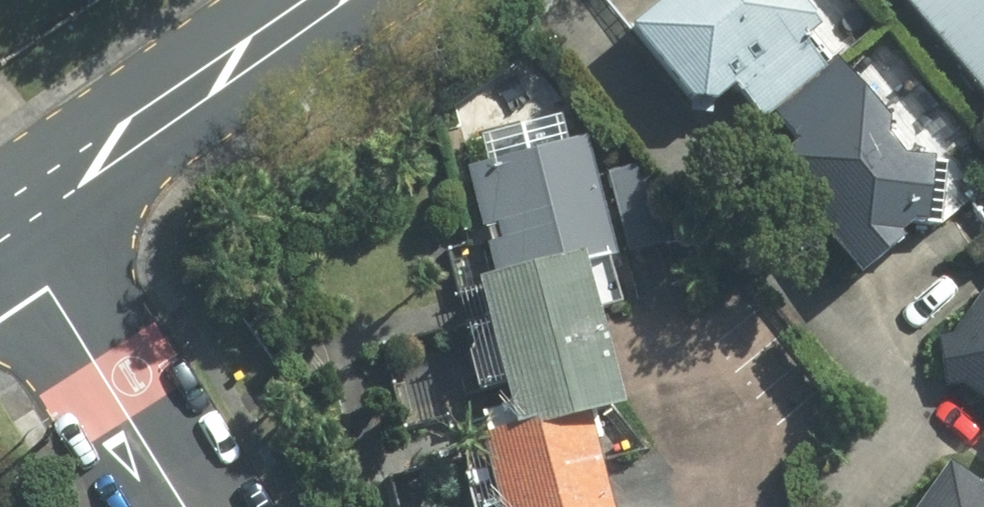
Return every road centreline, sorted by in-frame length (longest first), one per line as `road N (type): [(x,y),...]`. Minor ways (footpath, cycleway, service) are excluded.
road 1 (secondary): [(317,0),(7,216)]
road 2 (residential): [(7,216),(187,506)]

